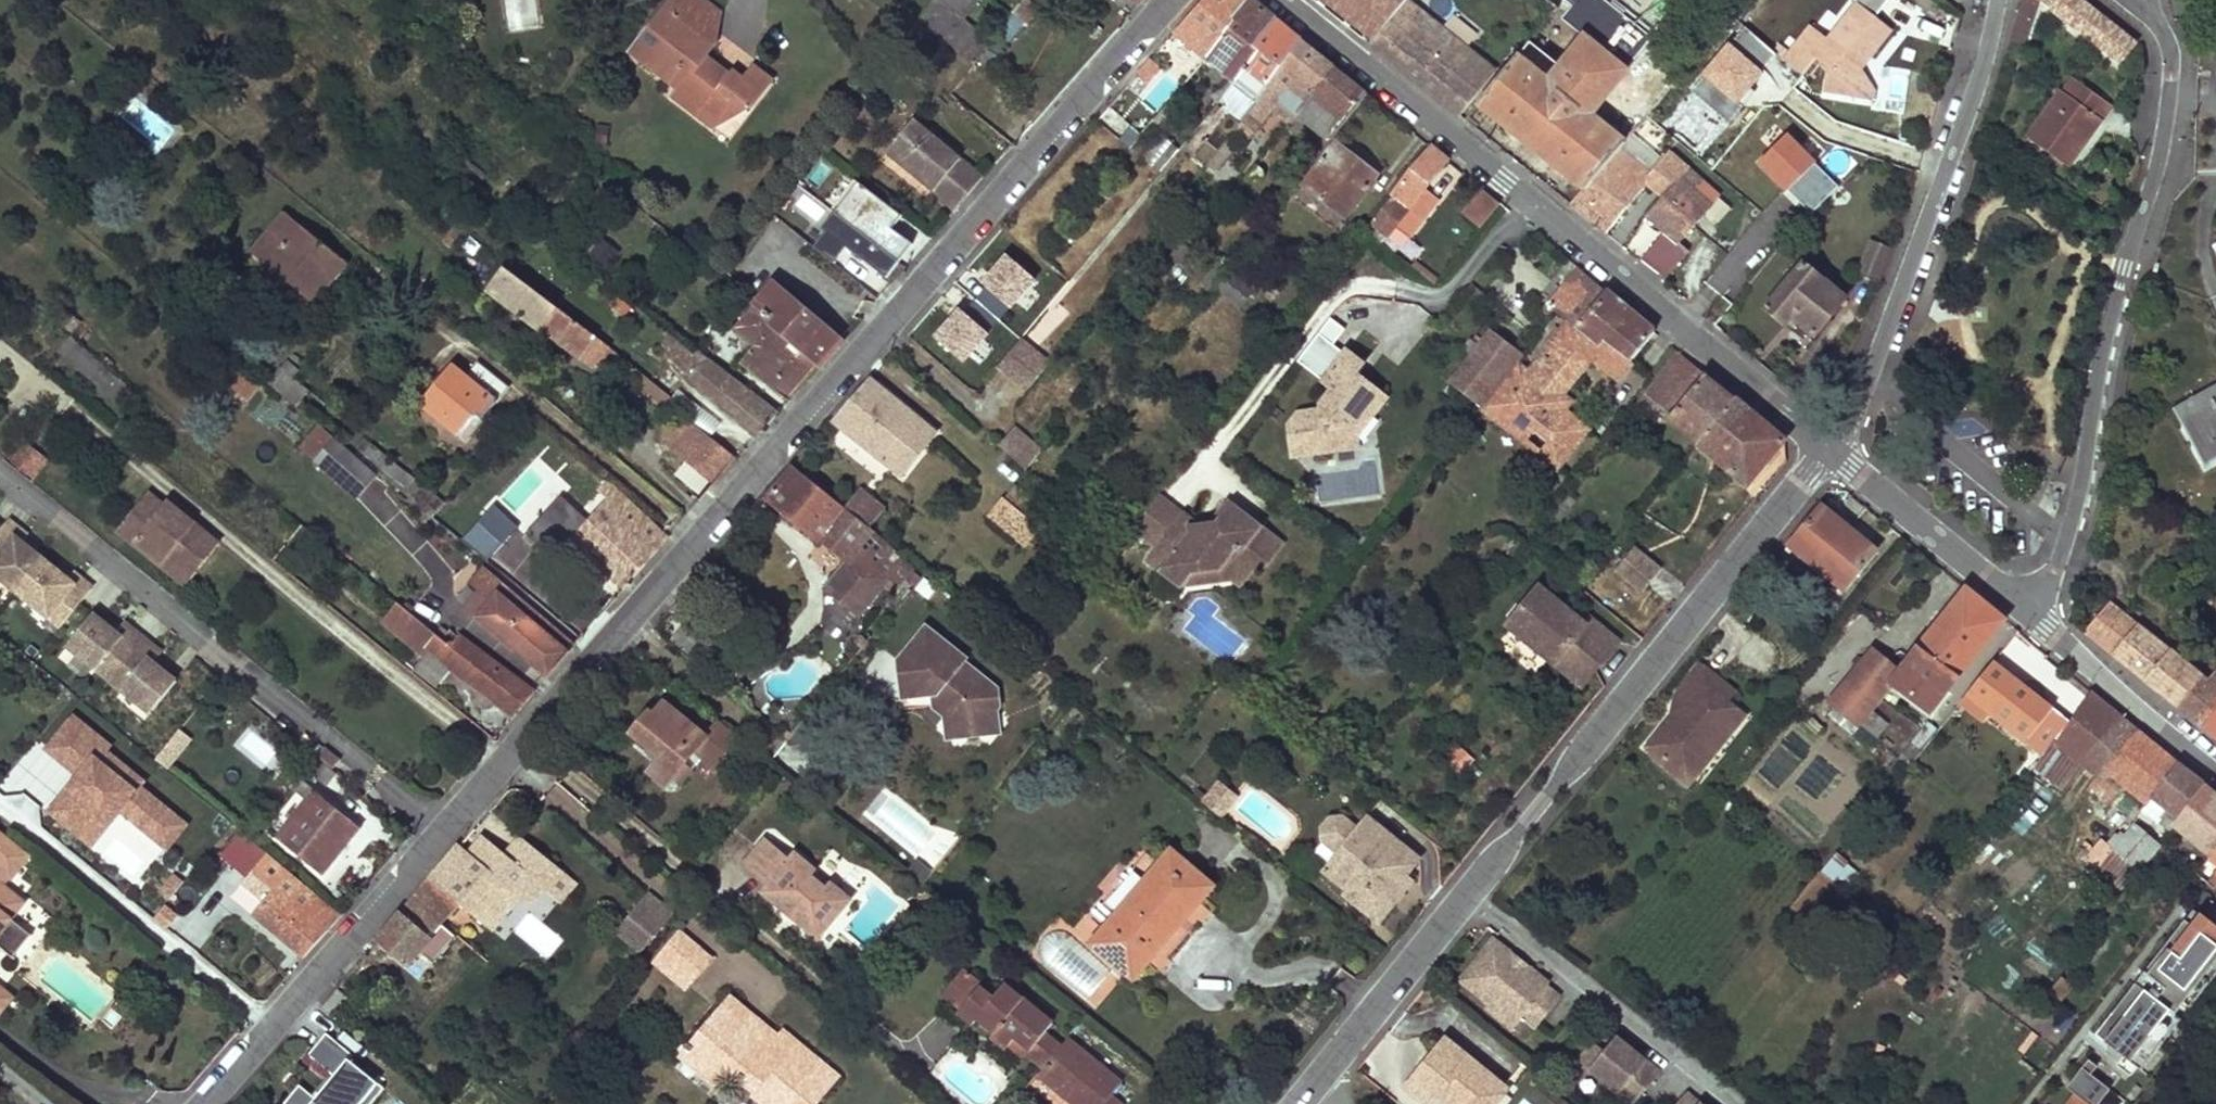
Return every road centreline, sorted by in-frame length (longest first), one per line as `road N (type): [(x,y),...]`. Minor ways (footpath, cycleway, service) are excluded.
road 1 (residential): [(206,1103),(1171,0)]
road 2 (residential): [(1306,1094),(1829,449)]
road 3 (residential): [(1279,0),(1829,449)]
road 4 (residential): [(2030,612),(2066,538),(2106,333),(2163,142),(2169,50),(2129,0)]
road 5 (residential): [(1996,0),(1968,112),(1829,449)]
road 6 (residential): [(1829,449),(2030,612)]
road 7 (residential): [(2030,612),(2215,771)]

